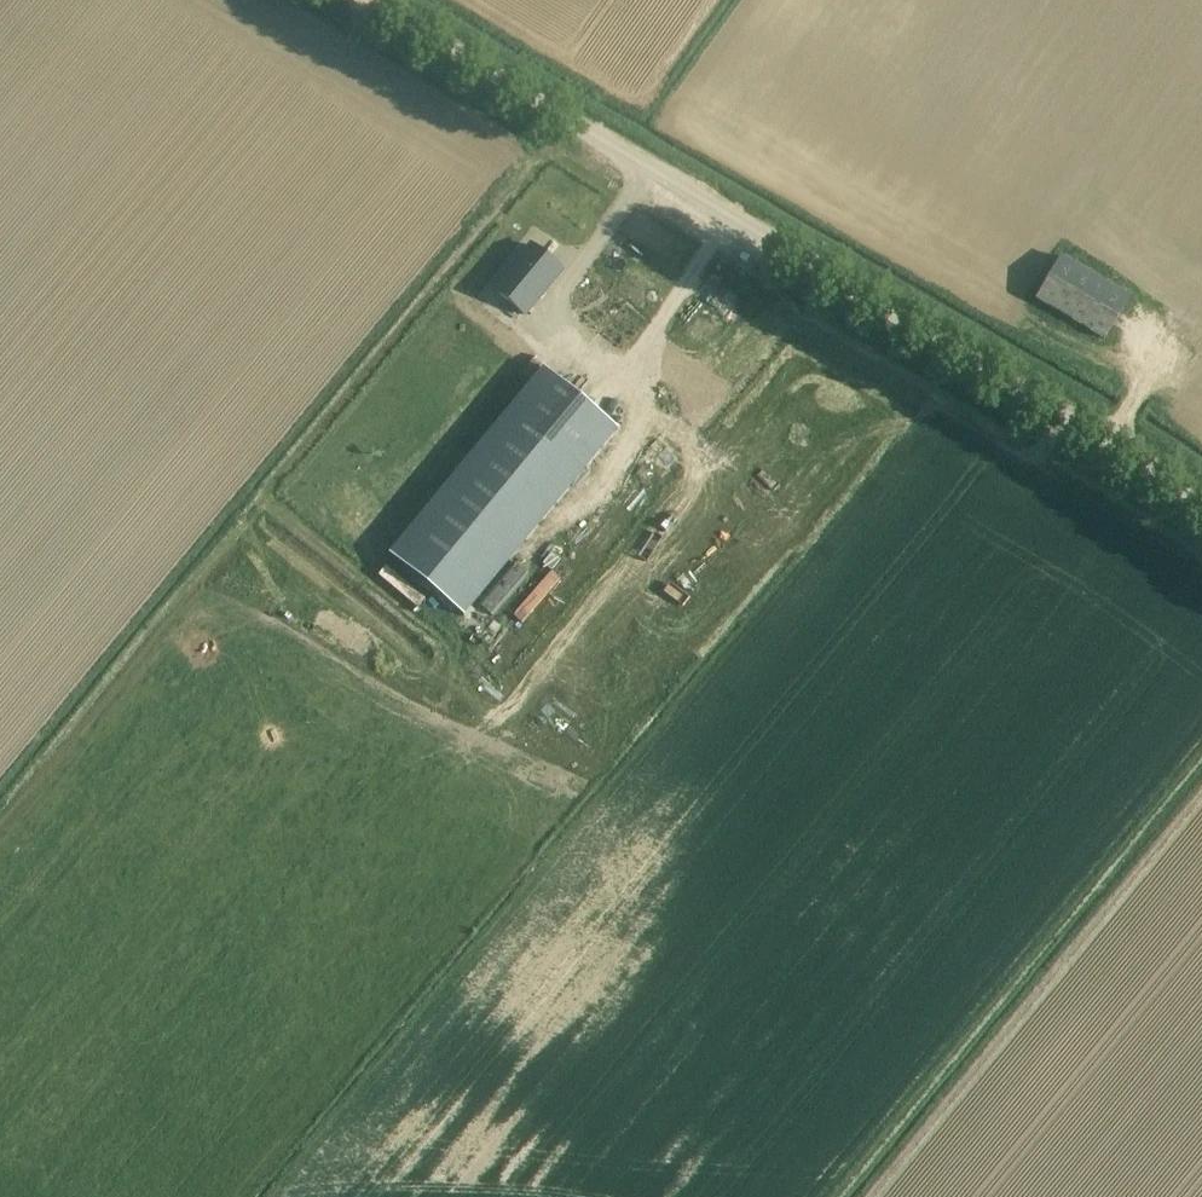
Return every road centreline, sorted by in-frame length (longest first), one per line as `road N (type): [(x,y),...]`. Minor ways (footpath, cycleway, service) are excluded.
road 1 (unclassified): [(1201,482),(1115,424),(372,0)]

